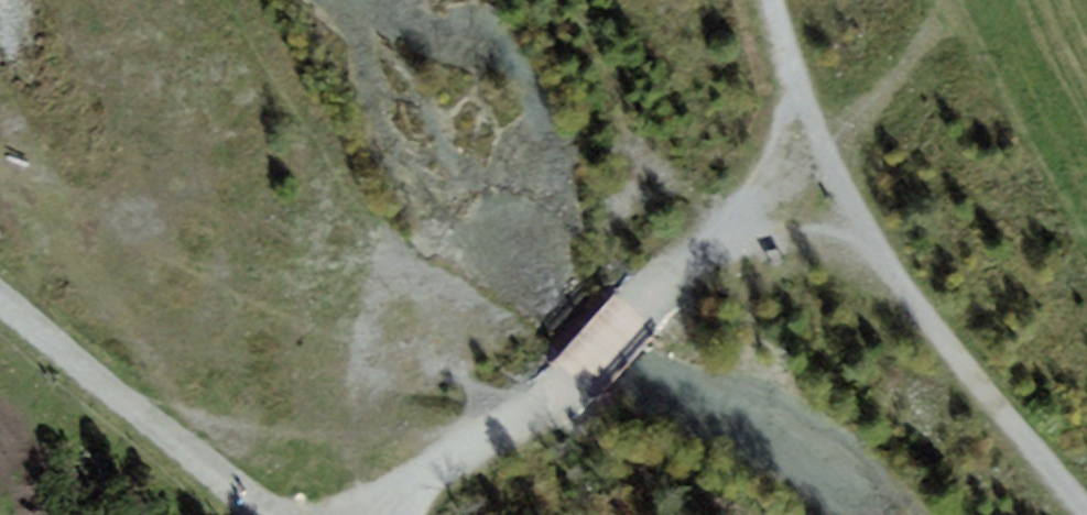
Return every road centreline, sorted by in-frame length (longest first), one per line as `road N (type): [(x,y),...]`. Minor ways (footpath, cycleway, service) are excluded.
road 1 (track): [(1086,508),(942,338),(874,242),(803,173),(775,0)]
road 2 (track): [(803,173),(632,311),(545,398)]
road 3 (track): [(0,301),(107,403),(264,514)]
road 4 (track): [(545,398),(426,478),(389,514)]

